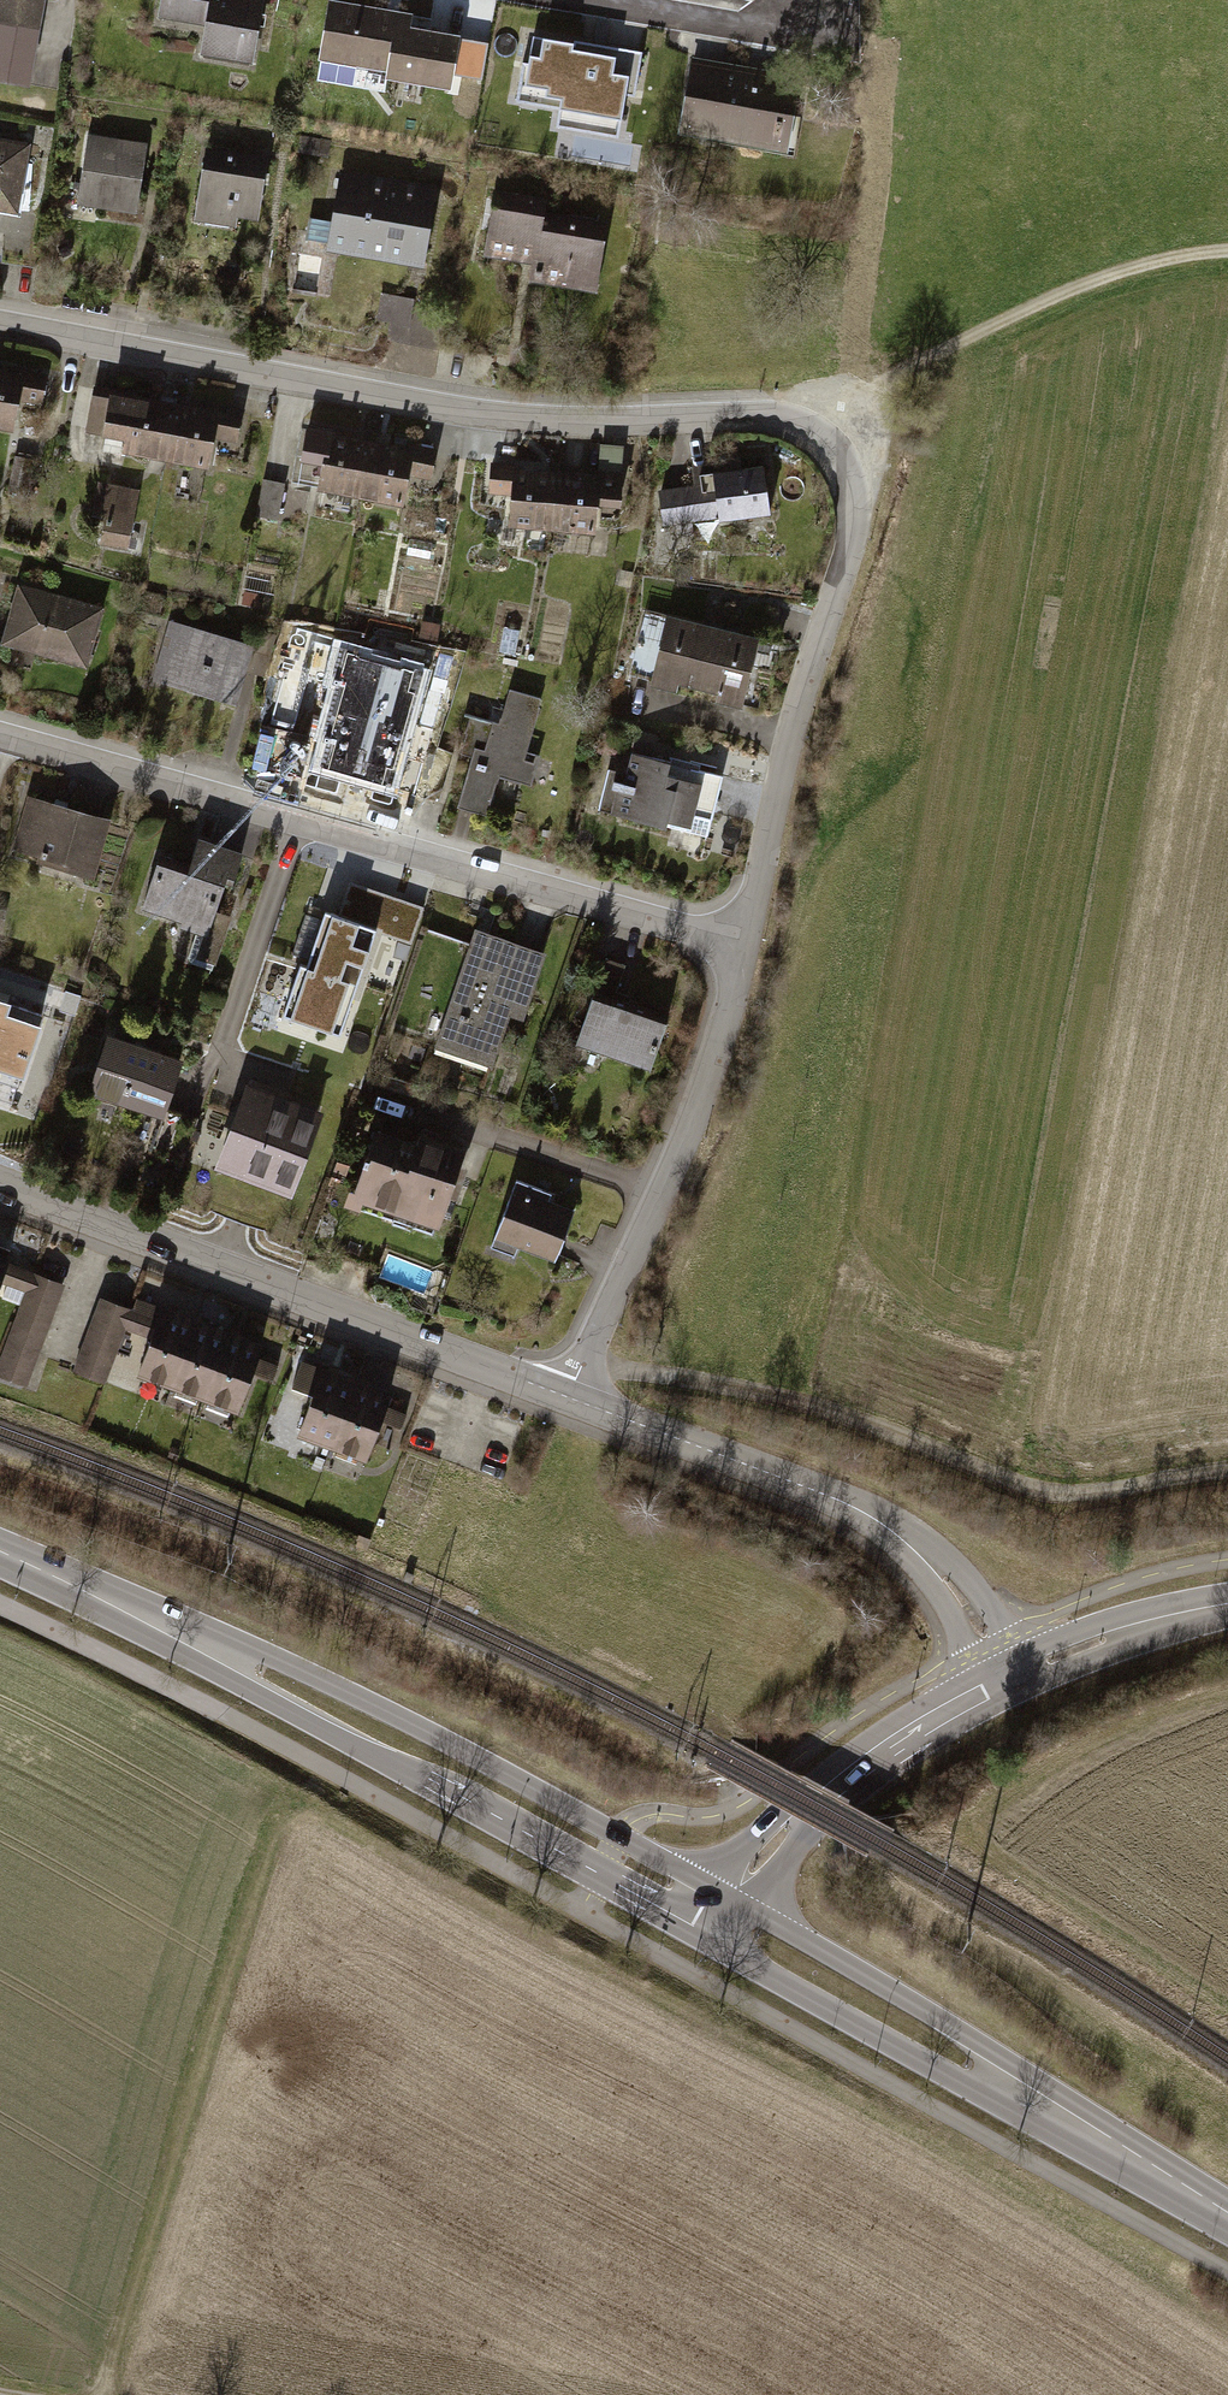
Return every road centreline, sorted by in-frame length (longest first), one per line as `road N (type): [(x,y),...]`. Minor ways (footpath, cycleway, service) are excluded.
road 1 (residential): [(0,325),(459,411),(602,421),(760,415),(793,420),(827,442),(849,478),(853,532),(796,720),(746,946)]
road 2 (residential): [(746,946),(0,737)]
road 3 (track): [(585,1362),(797,1400),(1039,1491),(1085,1493),(1227,1470)]
road 4 (residential): [(0,1184),(569,1397)]
road 5 (track): [(100,2394),(276,1818)]
road 6 (secondary): [(734,1899),(297,1669),(234,1657)]
road 7 (secondary): [(234,1657),(278,1702),(708,1940)]
road 8 (residential): [(569,1397),(835,1498),(886,1525),(949,1583),(1009,1677)]
road 9 (residential): [(746,946),(694,1118),(569,1397)]
road 10 (track): [(793,420),(1093,281),(1227,250)]
road 11 (secondary): [(1009,1677),(904,1736),(831,1792),(763,1856),(734,1899)]
road 12 (secondary): [(708,1940),(925,2063),(1004,2086)]
road 13 (secondary): [(1004,2086),(945,2022),(734,1899)]
road 14 (secondary): [(1004,2086),(1227,2218)]
road 15 (secondary): [(0,1553),(234,1657)]
road 16 (residential): [(829,40),(595,0)]
road 17 (secondary): [(1227,1604),(1102,1639),(1009,1677)]

